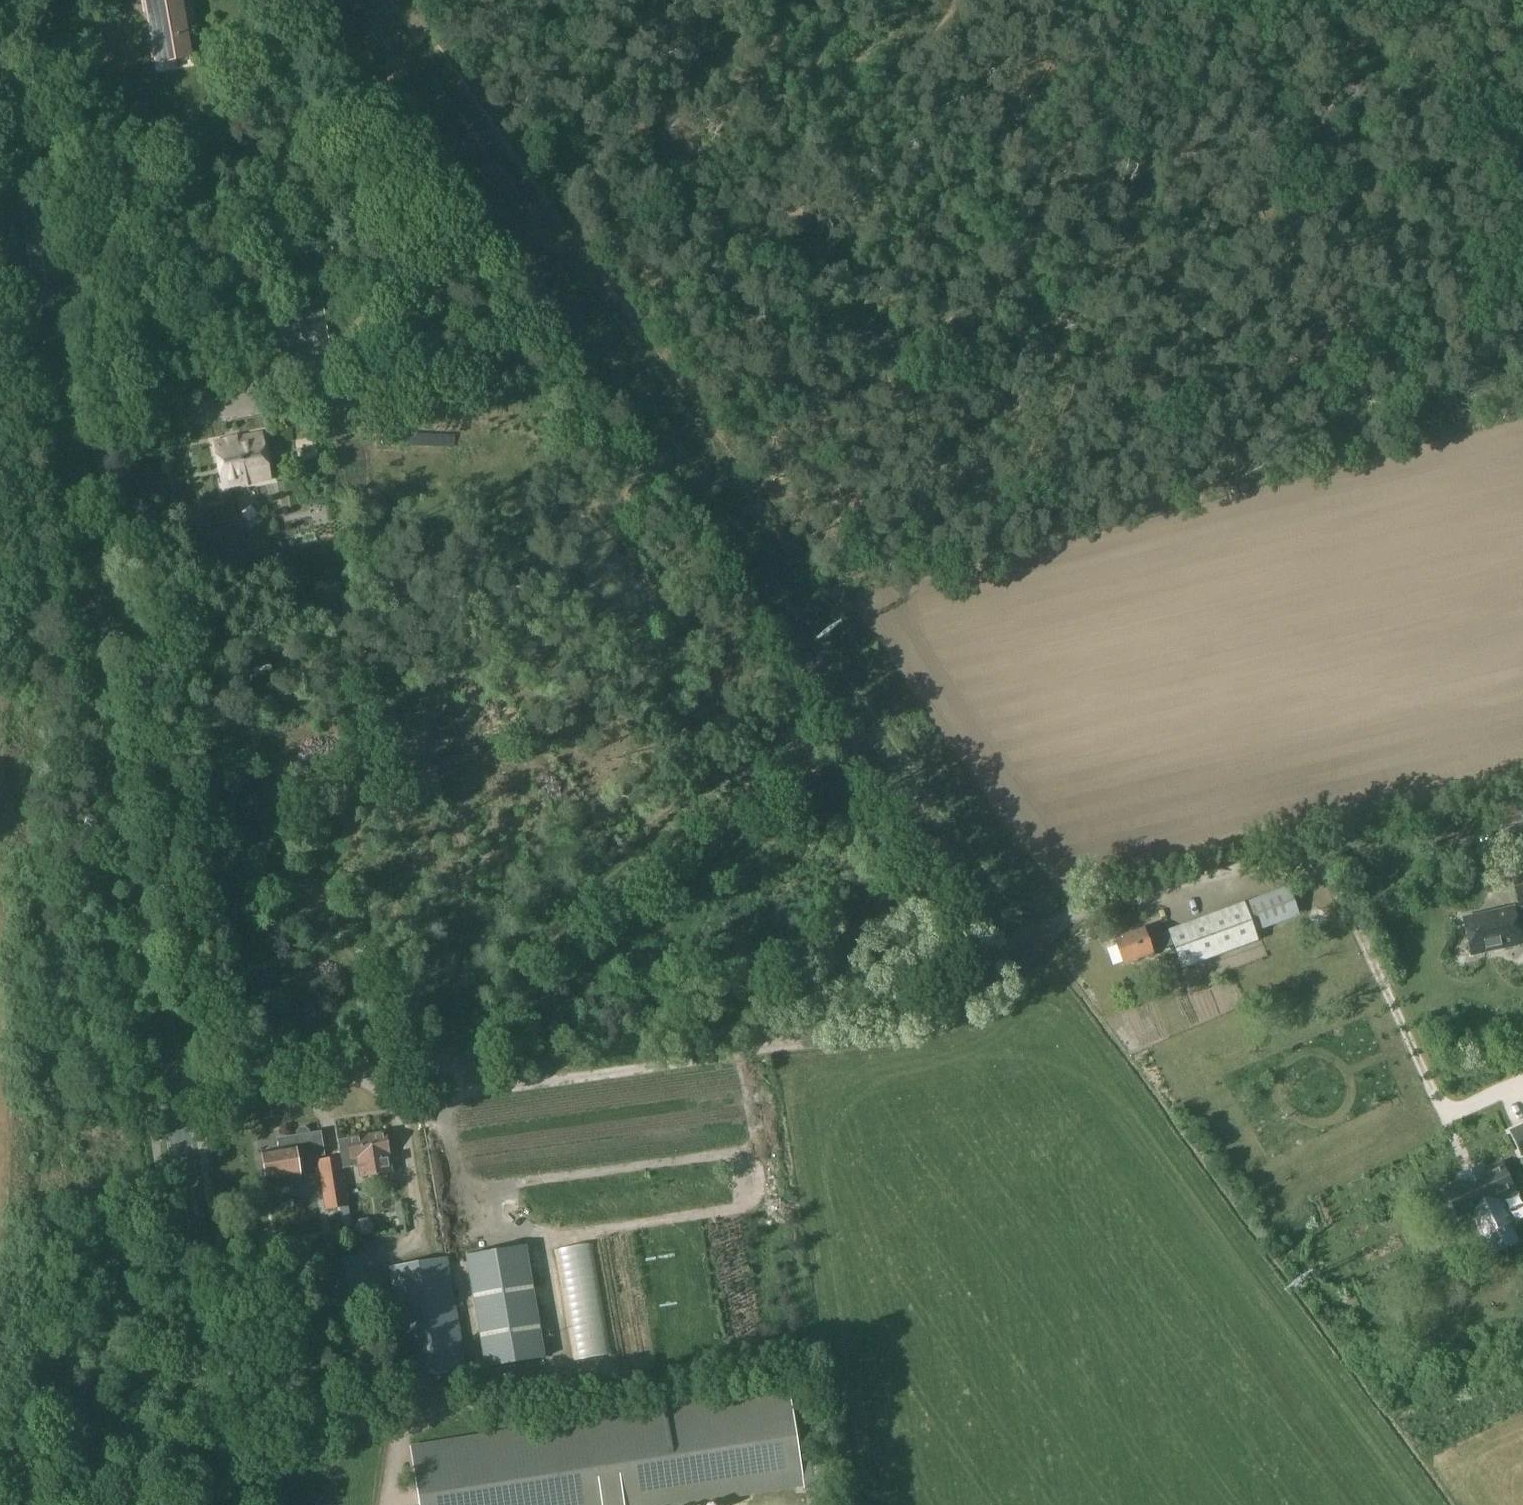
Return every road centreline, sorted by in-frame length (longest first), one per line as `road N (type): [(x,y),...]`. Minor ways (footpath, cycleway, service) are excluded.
road 1 (secondary): [(240,1504),(8,0)]
road 2 (track): [(397,1090),(917,1027),(1003,979),(1051,927),(1087,906),(1327,850)]
road 3 (track): [(397,1090),(420,1239),(379,1248),(403,1403),(390,1504)]
road 4 (track): [(397,1090),(281,1036),(171,1052)]

